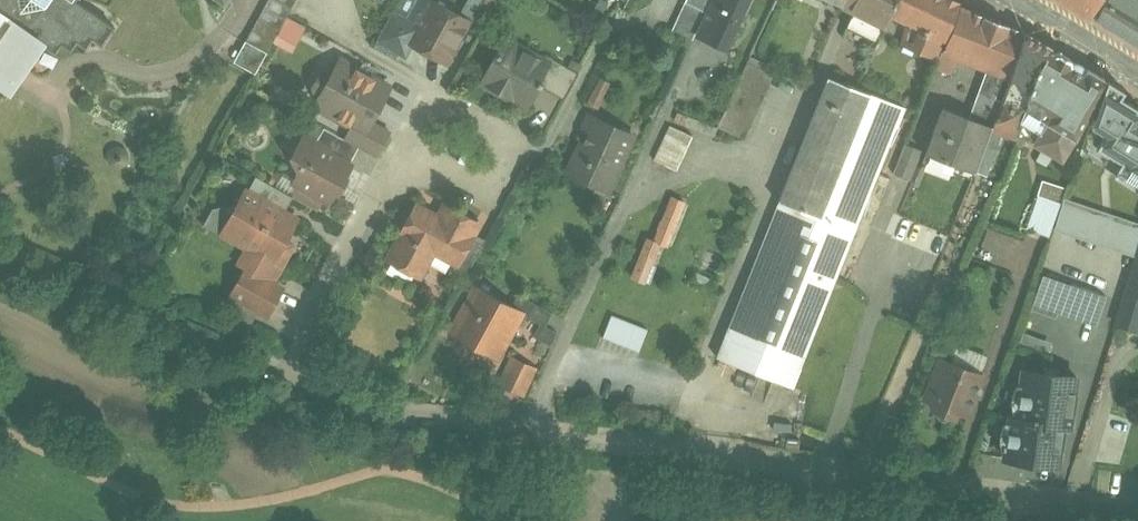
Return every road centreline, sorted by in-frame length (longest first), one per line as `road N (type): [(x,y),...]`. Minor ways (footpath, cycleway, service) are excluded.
road 1 (residential): [(1137,511),(397,414),(332,390),(307,368),(301,344),(308,318),(397,160)]
road 2 (residential): [(397,160),(428,103),(514,145),(494,187)]
road 3 (secondary): [(1020,0),(1137,71)]

